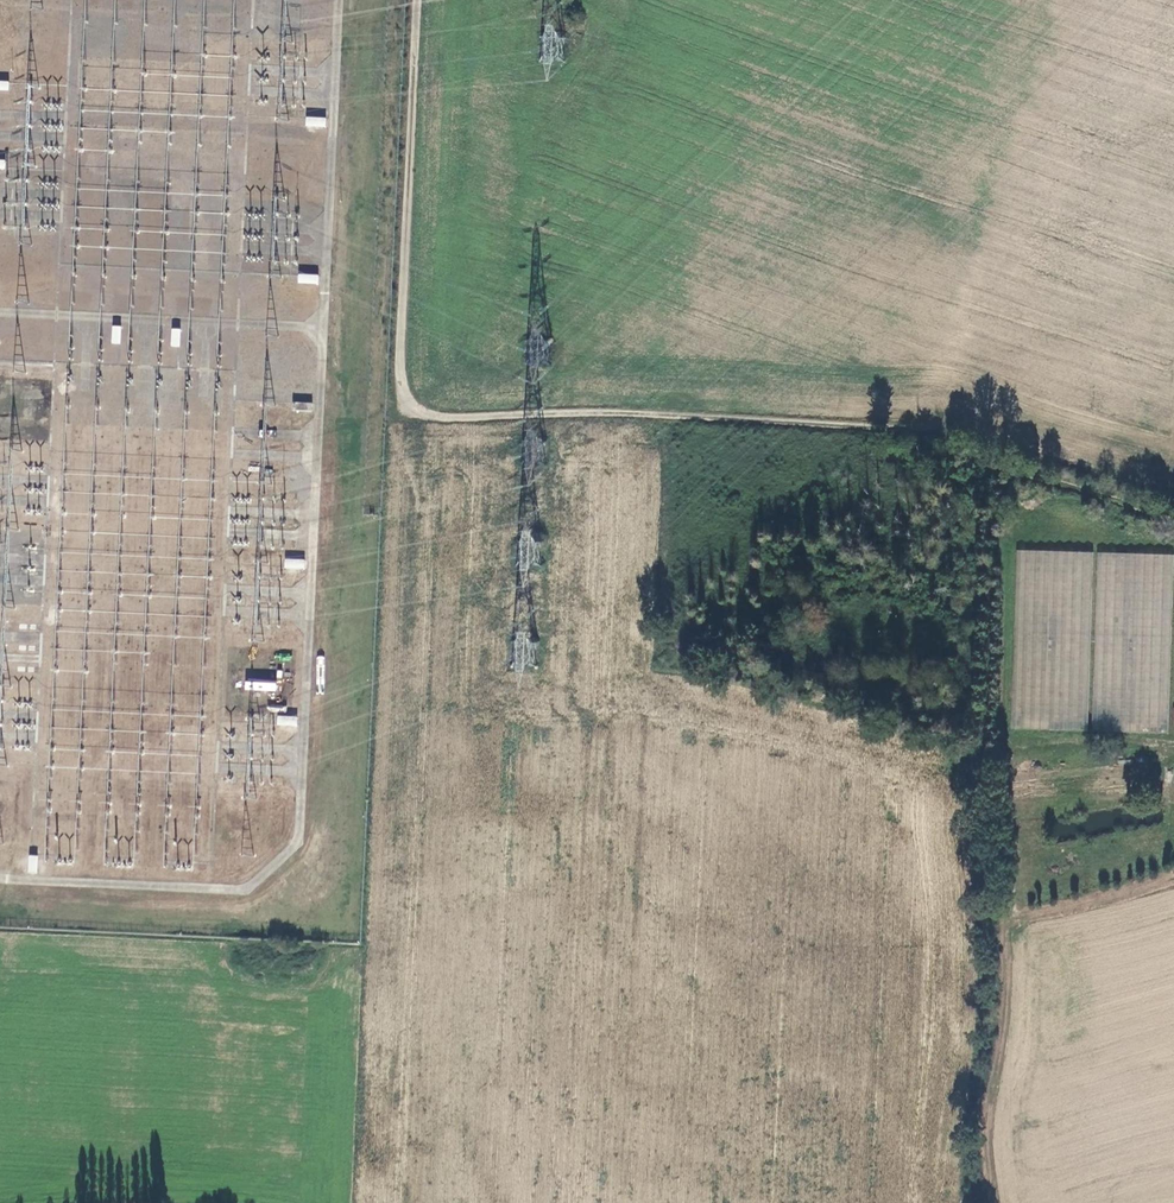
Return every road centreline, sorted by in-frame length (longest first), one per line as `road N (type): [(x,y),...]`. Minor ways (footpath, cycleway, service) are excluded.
road 1 (track): [(1173,520),(983,461),(927,427),(423,413),(409,403),(400,376),(420,0)]
road 2 (track): [(993,1202),(985,1149),(1004,1003),(1004,929),(1025,916),(1173,879)]

